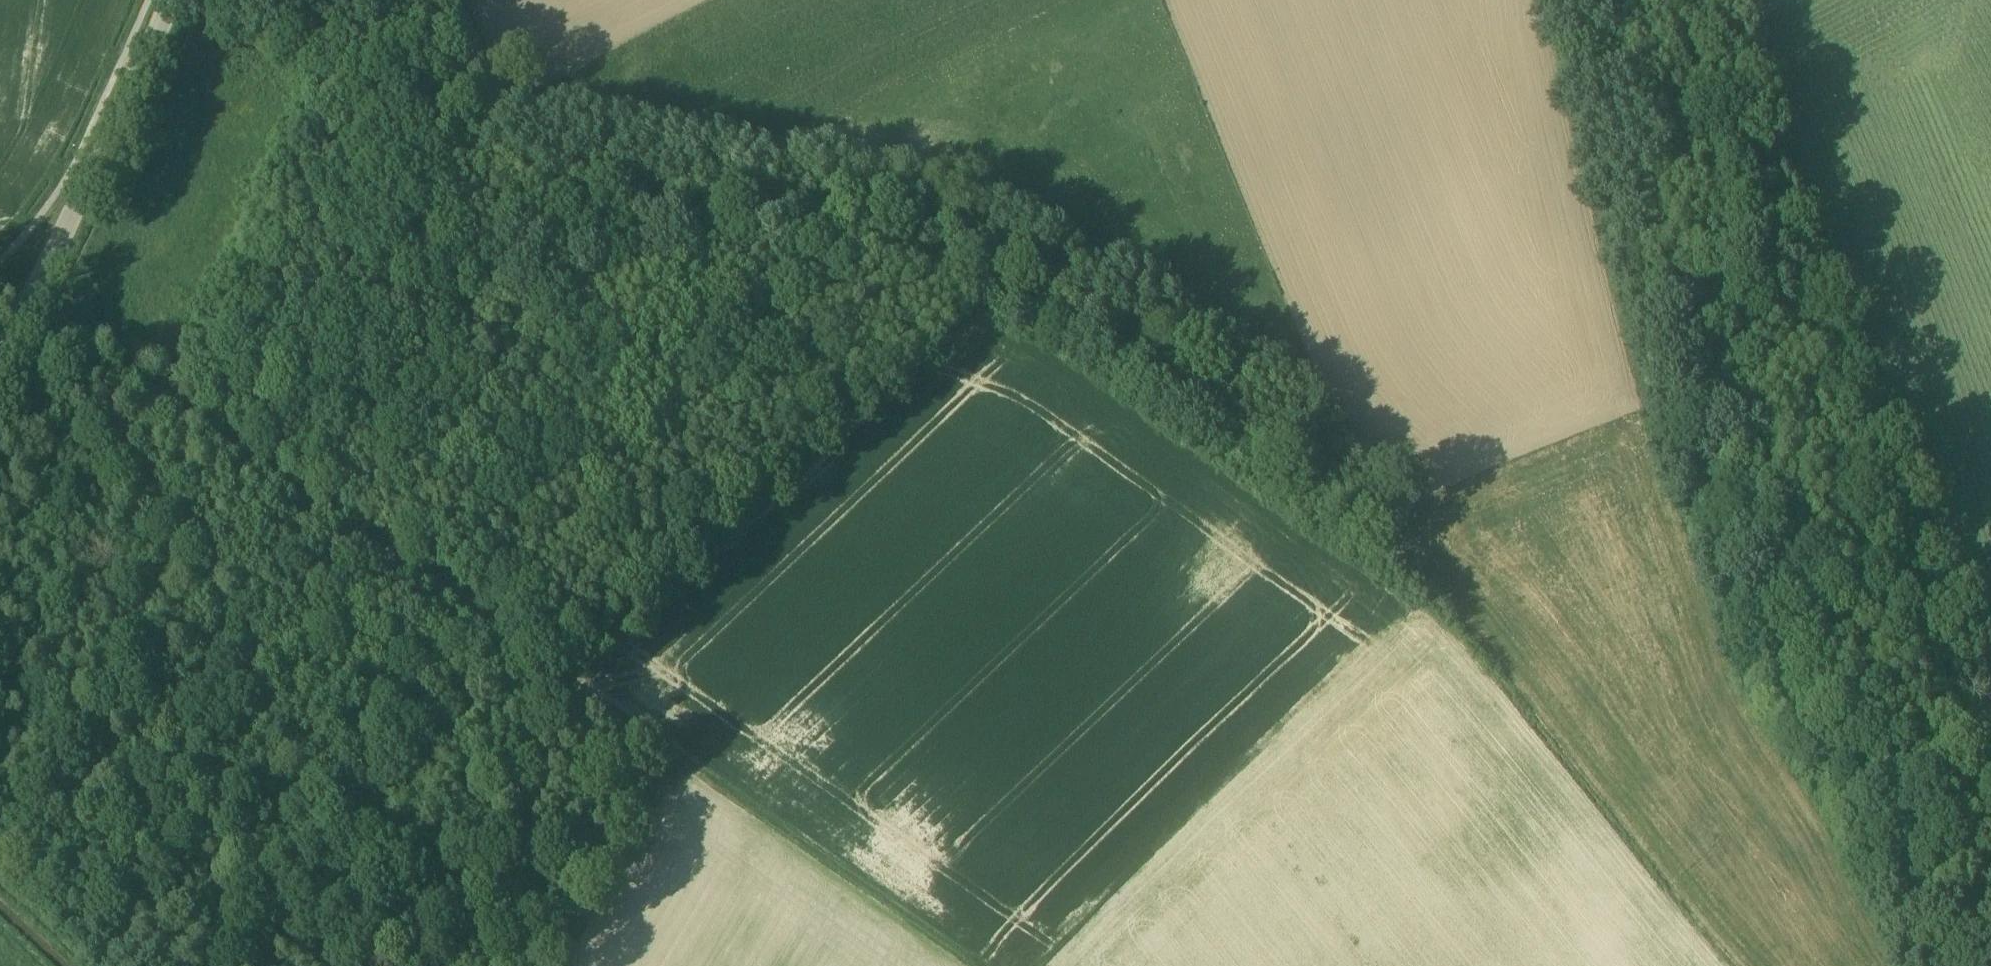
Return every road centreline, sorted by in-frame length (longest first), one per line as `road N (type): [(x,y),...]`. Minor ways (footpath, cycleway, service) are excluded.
road 1 (track): [(30,301),(563,686)]
road 2 (unclassified): [(0,363),(172,0)]

